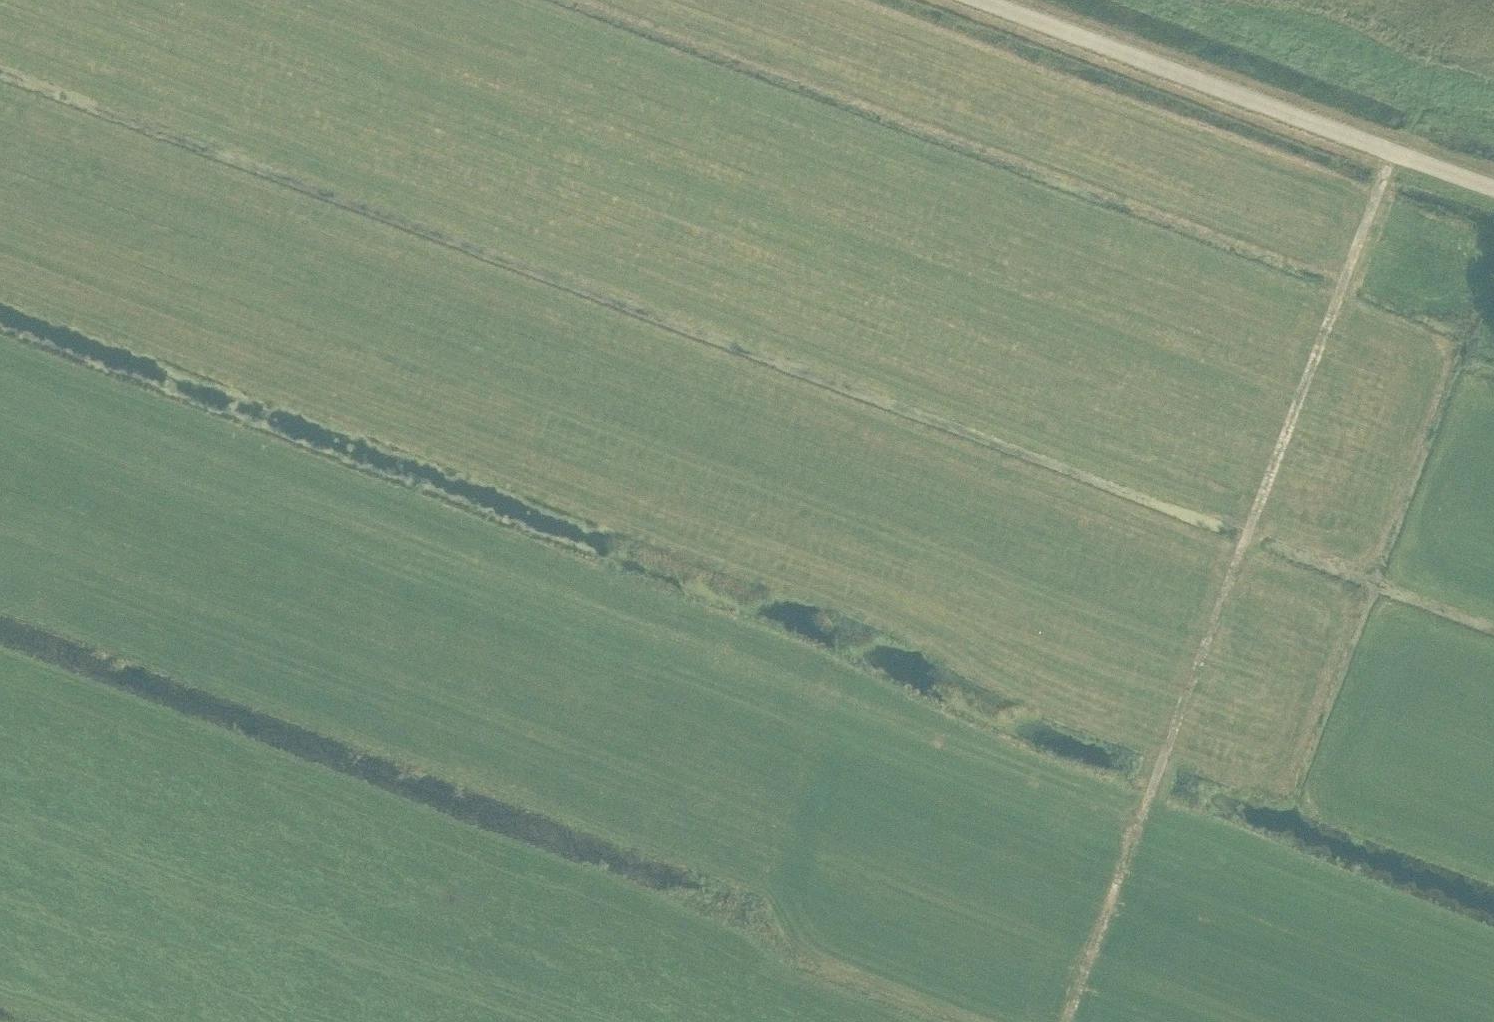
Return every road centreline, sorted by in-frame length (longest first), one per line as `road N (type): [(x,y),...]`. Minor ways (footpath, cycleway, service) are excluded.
road 1 (unclassified): [(1493,185),(980,0)]

